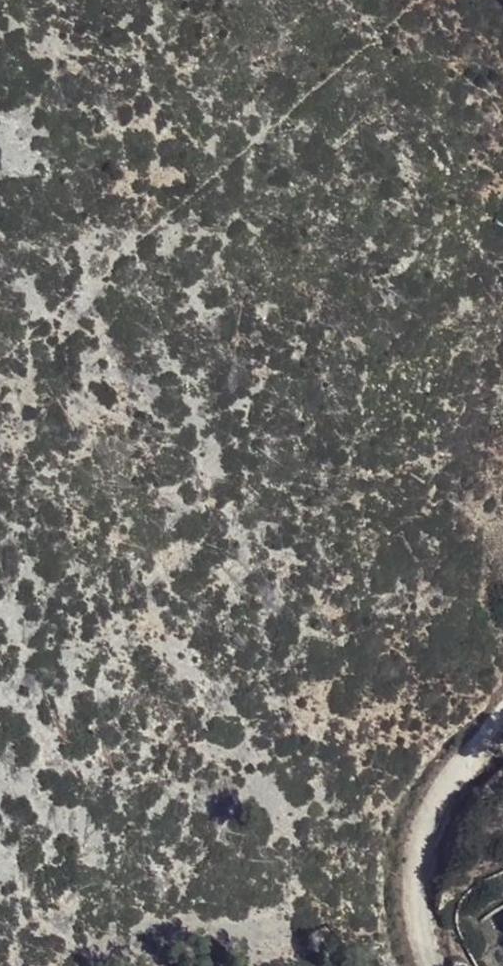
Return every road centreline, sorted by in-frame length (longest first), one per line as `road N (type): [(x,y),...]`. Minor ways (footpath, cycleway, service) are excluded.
road 1 (unclassified): [(502,713),(432,781),(392,875),(401,965)]

